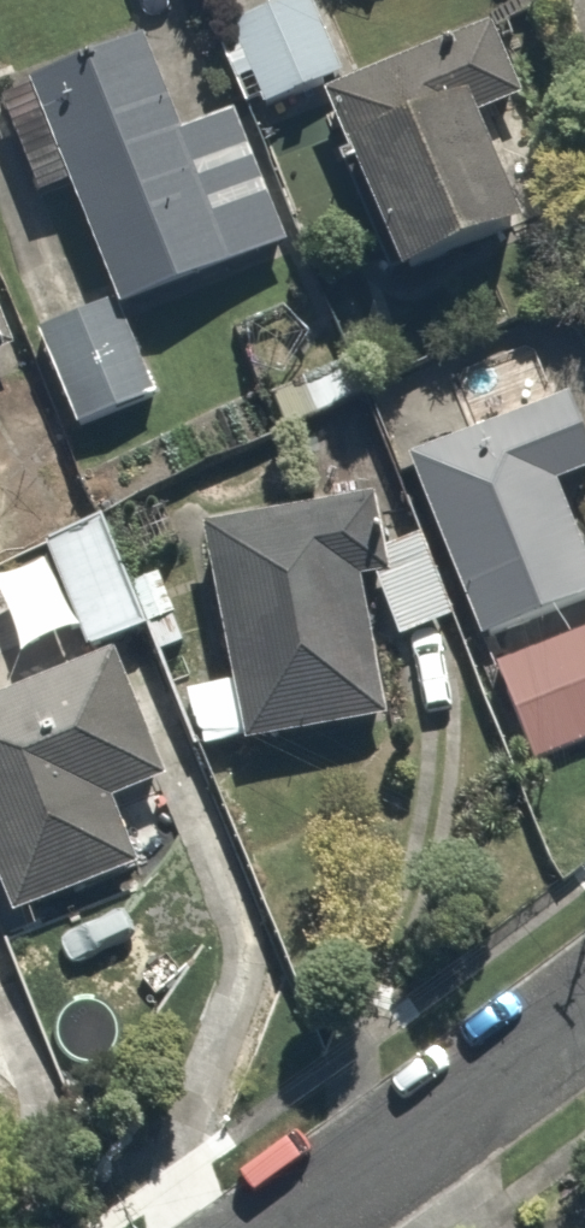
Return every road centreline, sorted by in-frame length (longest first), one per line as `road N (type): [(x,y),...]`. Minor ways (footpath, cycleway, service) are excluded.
road 1 (residential): [(584,1006),(277,1227)]

